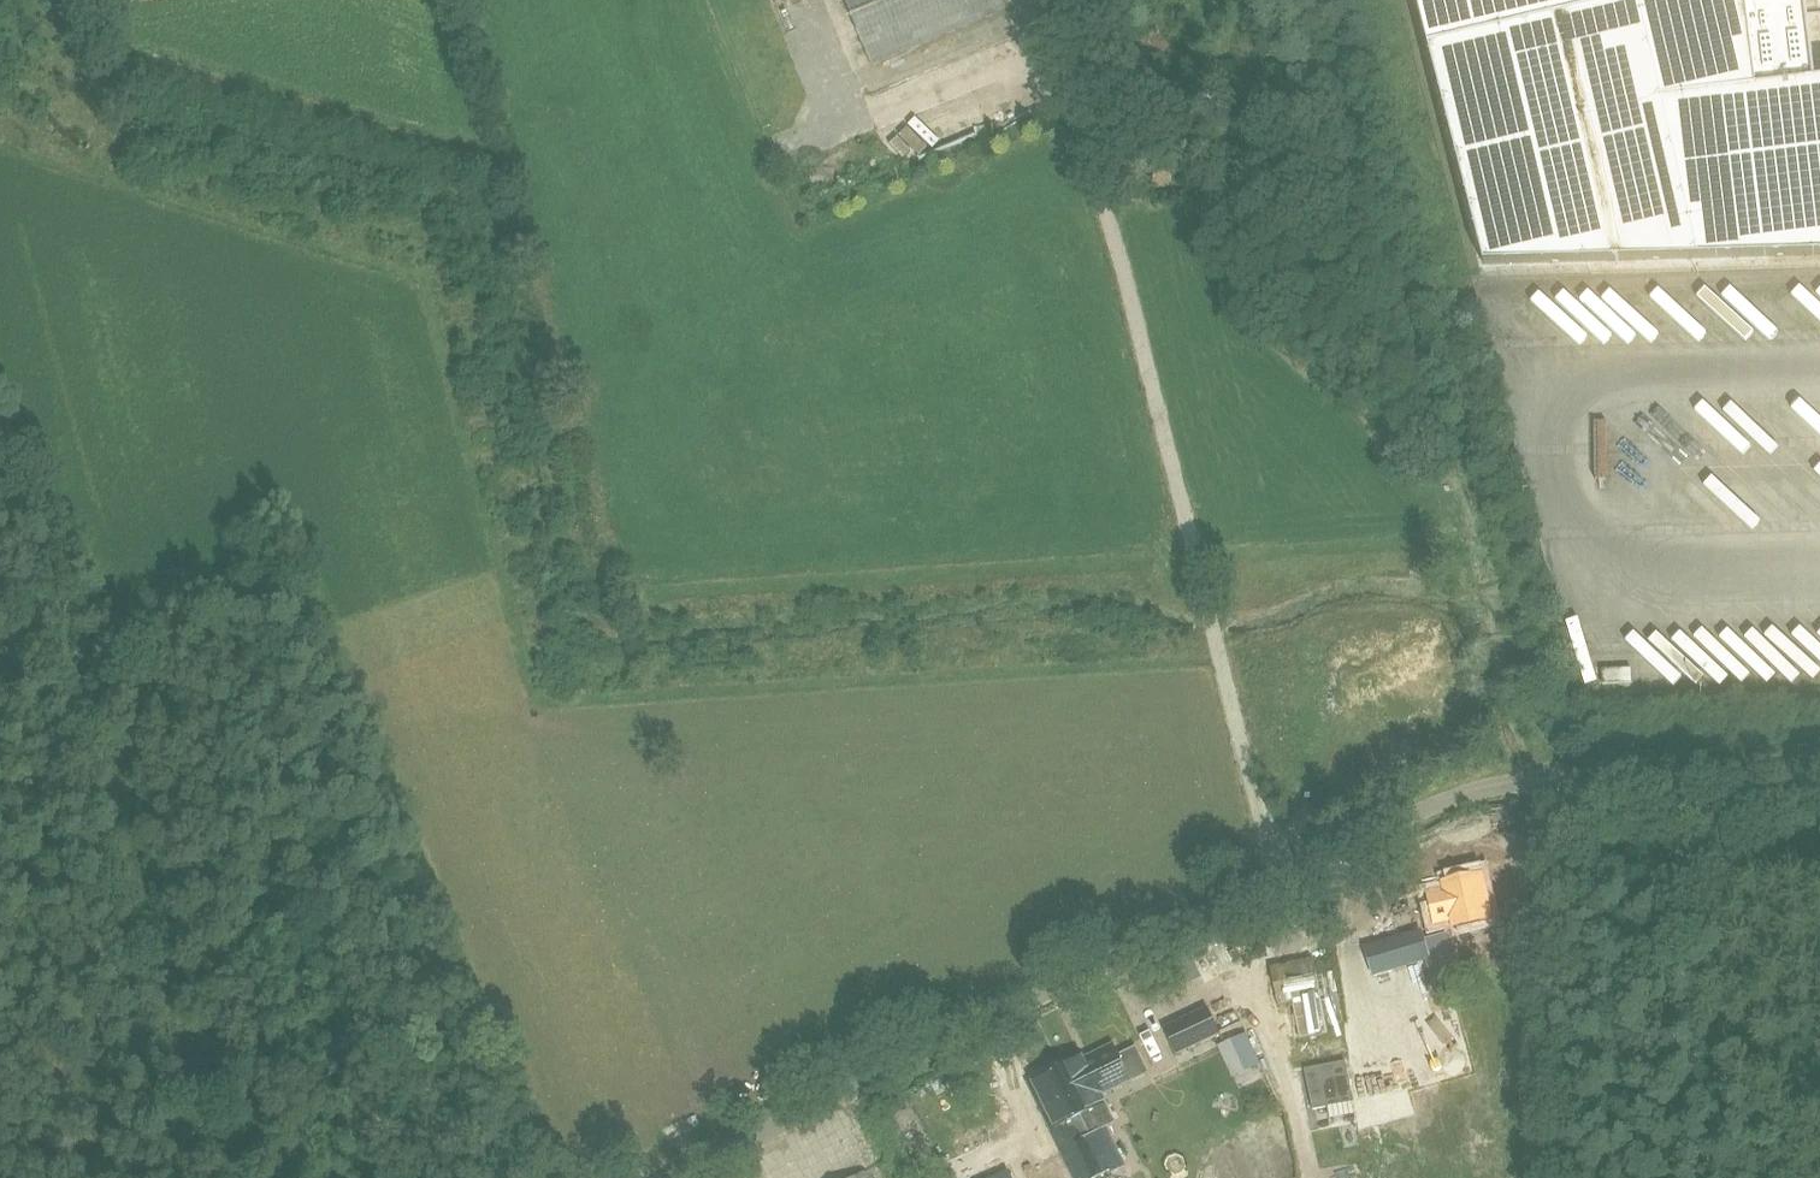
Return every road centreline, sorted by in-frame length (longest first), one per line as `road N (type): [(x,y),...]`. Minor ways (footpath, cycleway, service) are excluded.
road 1 (unclassified): [(674,1177),(1456,803),(1527,780),(1819,770)]

